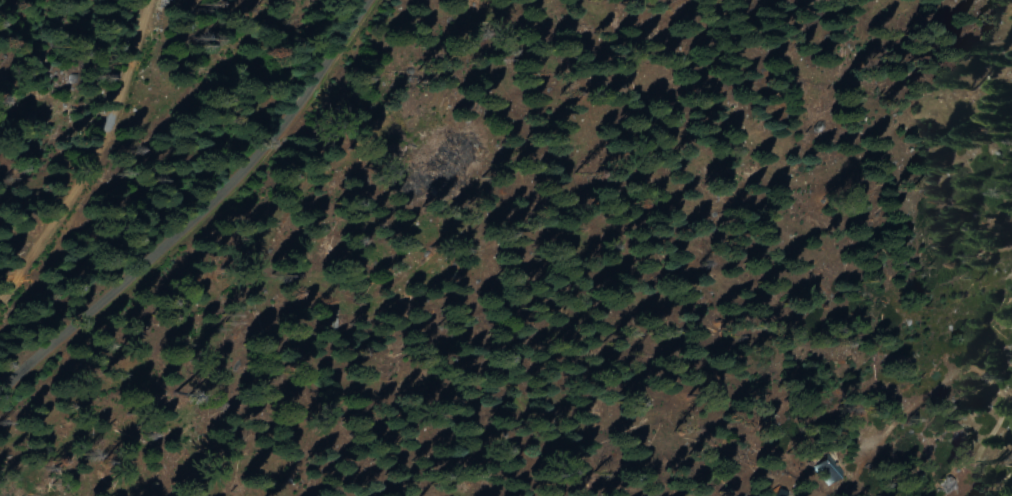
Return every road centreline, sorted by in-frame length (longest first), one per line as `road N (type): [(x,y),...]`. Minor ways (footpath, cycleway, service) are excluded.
road 1 (residential): [(396,0),(350,85),(77,316),(0,397)]

